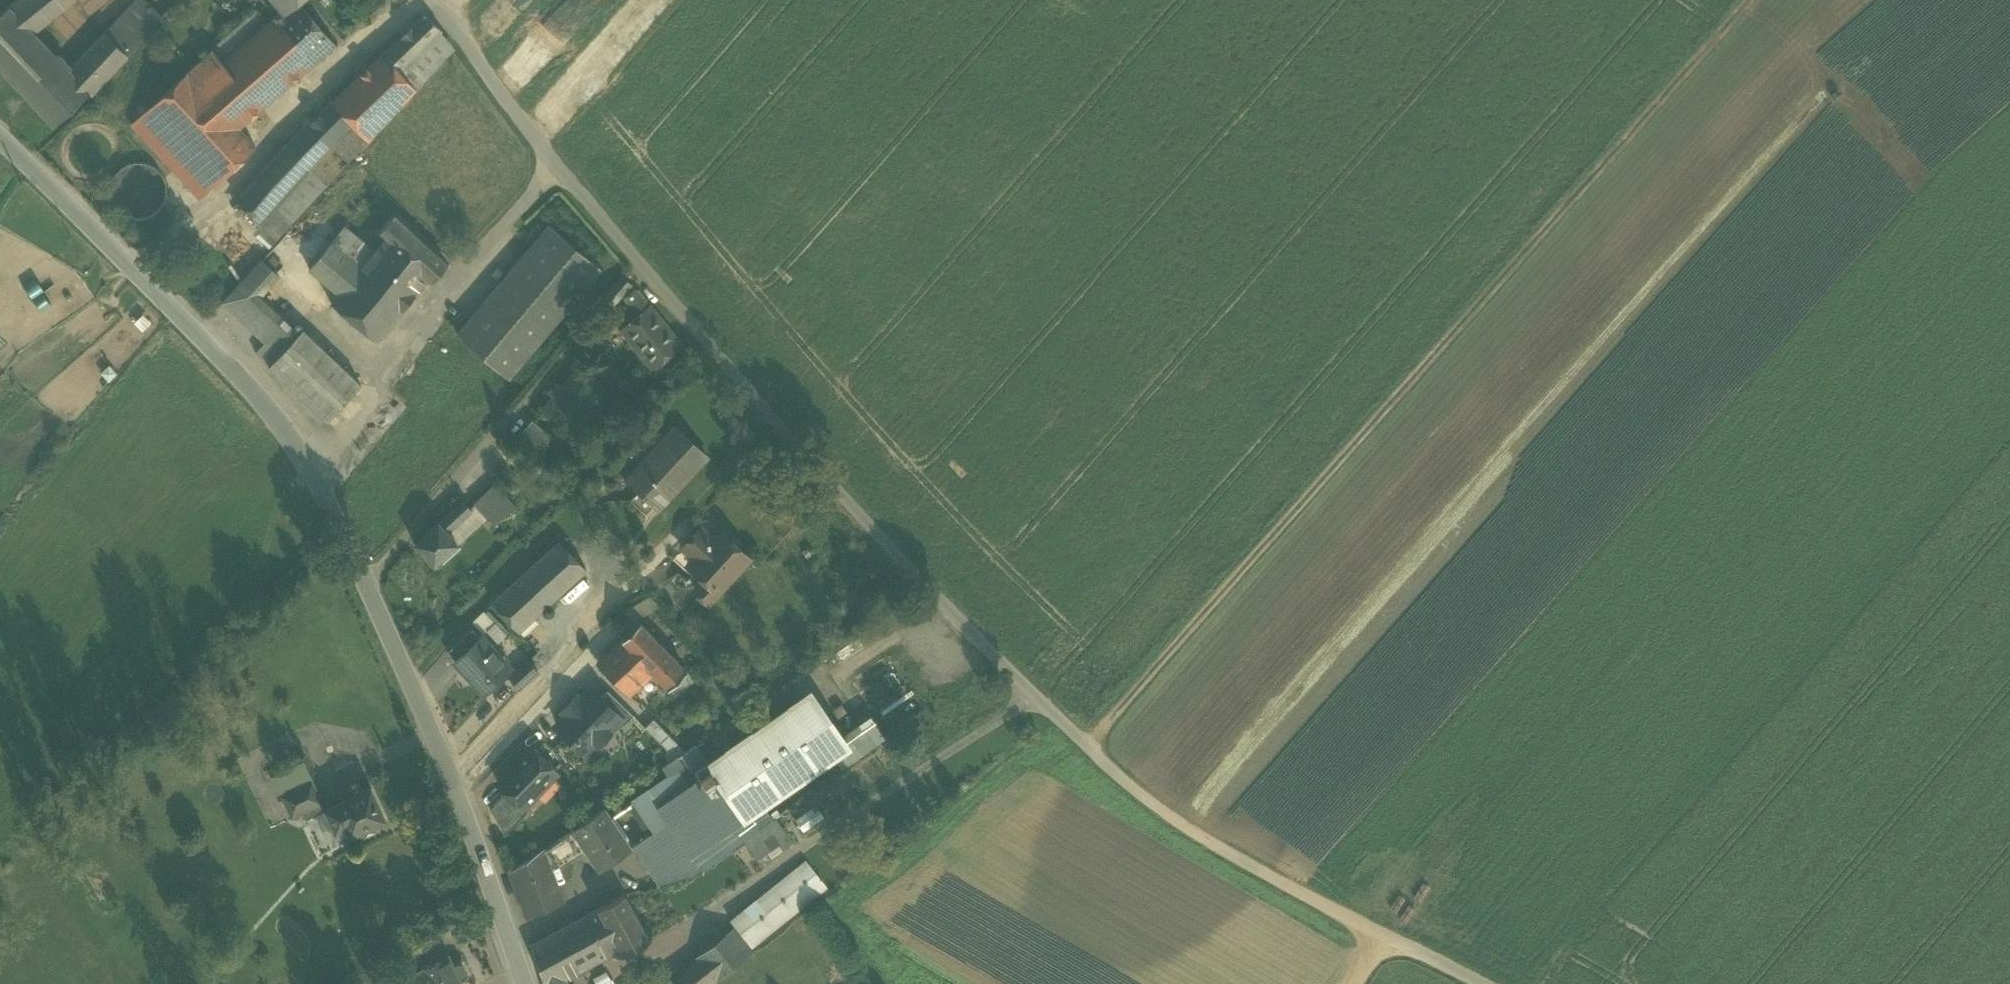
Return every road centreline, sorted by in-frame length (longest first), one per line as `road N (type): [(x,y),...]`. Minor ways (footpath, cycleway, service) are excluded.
road 1 (track): [(1477,983),(1145,799),(1086,745),(639,272),(417,0)]
road 2 (residential): [(0,145),(267,408),(311,474),(451,774),(524,983)]
road 3 (track): [(1086,745),(1754,0)]

